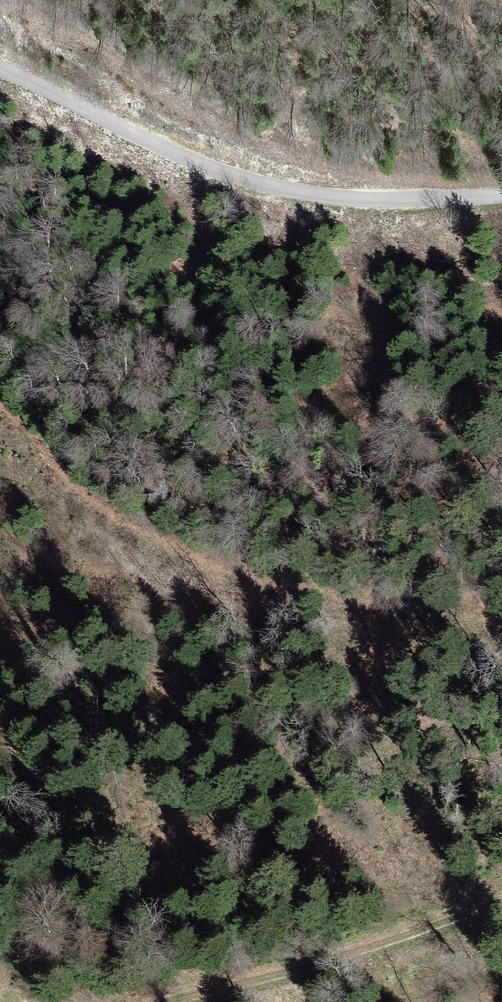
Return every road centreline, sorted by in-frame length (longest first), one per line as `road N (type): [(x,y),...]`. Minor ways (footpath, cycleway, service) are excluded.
road 1 (track): [(501,626),(301,598),(207,570),(116,521),(0,420)]
road 2 (unclassified): [(501,196),(358,197),(261,180),(181,152),(0,65)]
road 3 (track): [(446,198),(261,144),(2,0)]
road 4 (track): [(177,1001),(254,986),(501,899)]

